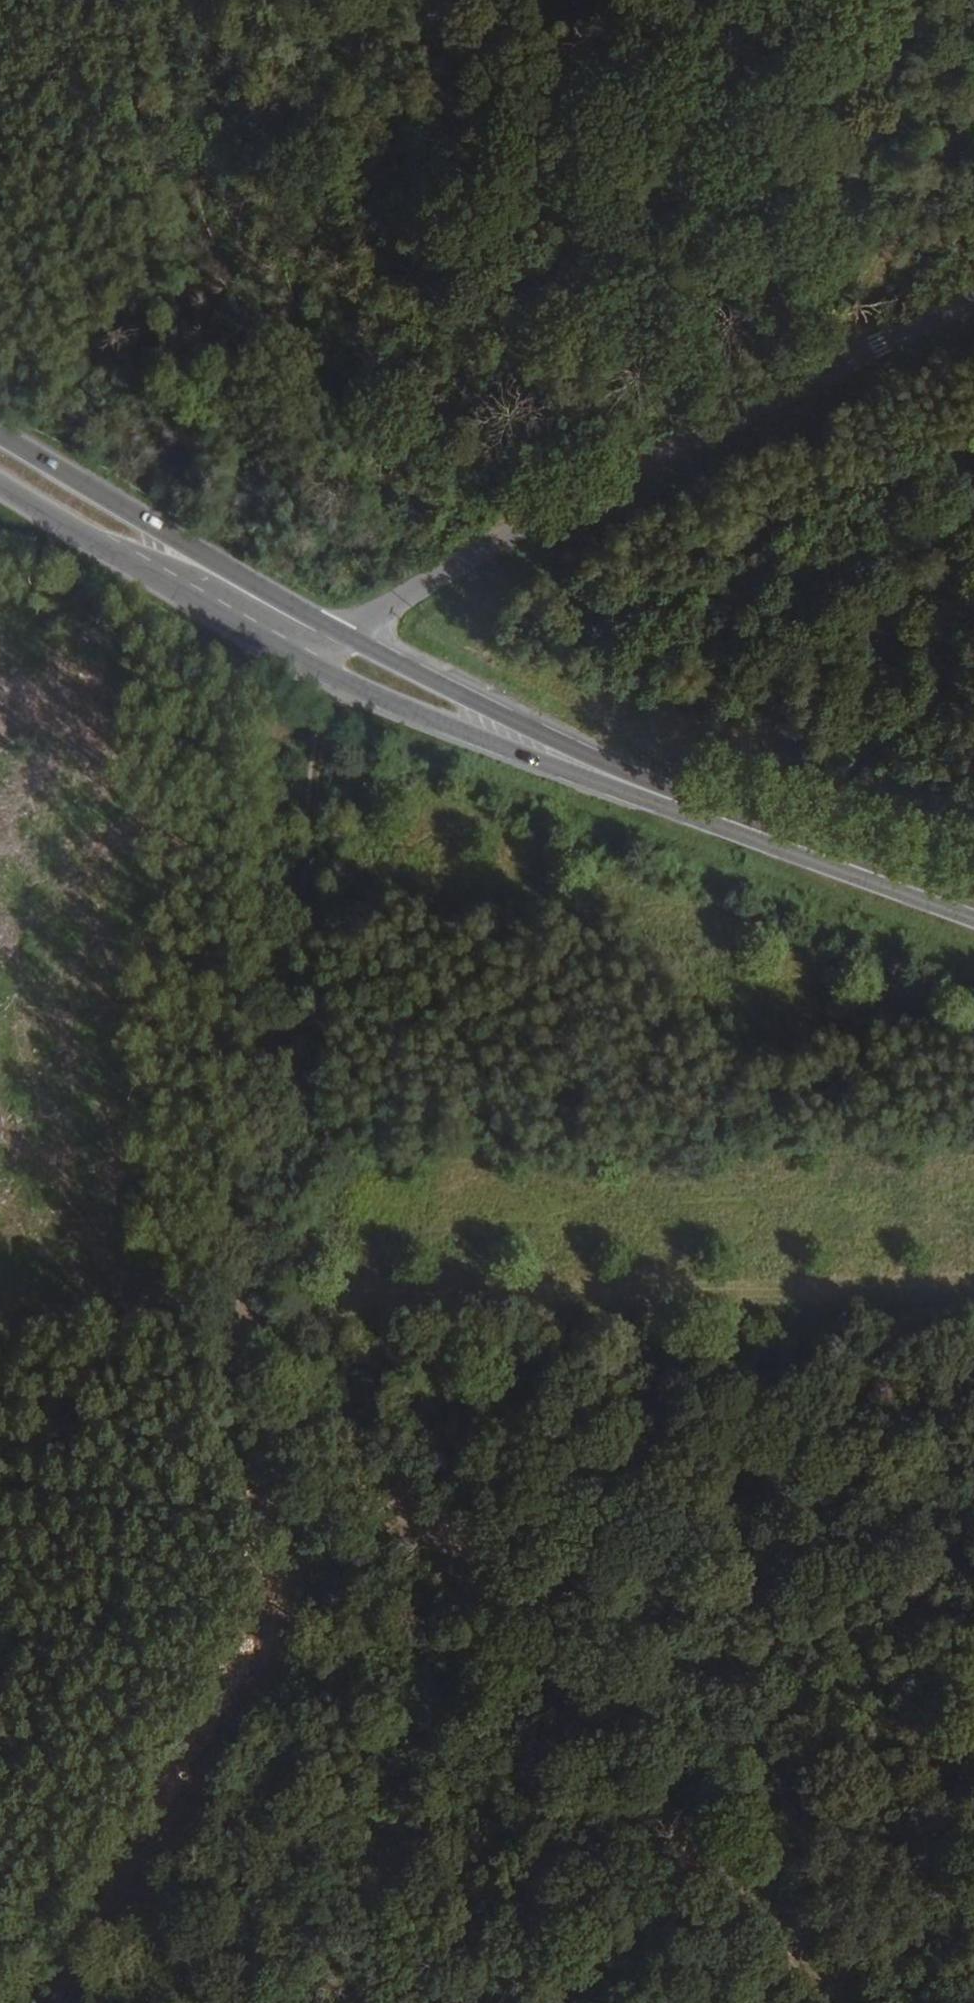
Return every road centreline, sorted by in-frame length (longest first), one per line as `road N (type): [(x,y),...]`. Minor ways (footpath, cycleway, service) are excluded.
road 1 (track): [(0,1988),(130,1835),(253,1657),(281,1348),(316,760),(345,628)]
road 2 (unclassified): [(345,628),(467,549),(869,352),(973,310)]
road 3 (track): [(253,1657),(728,1918),(805,2002)]
road 4 (primary): [(99,538),(333,673),(600,772)]
road 5 (primary): [(600,772),(973,908)]
road 6 (primary): [(345,628),(0,433)]
road 7 (primary): [(600,772),(345,628)]
road 8 (unclassified): [(99,538),(189,567),(315,634),(345,628)]

